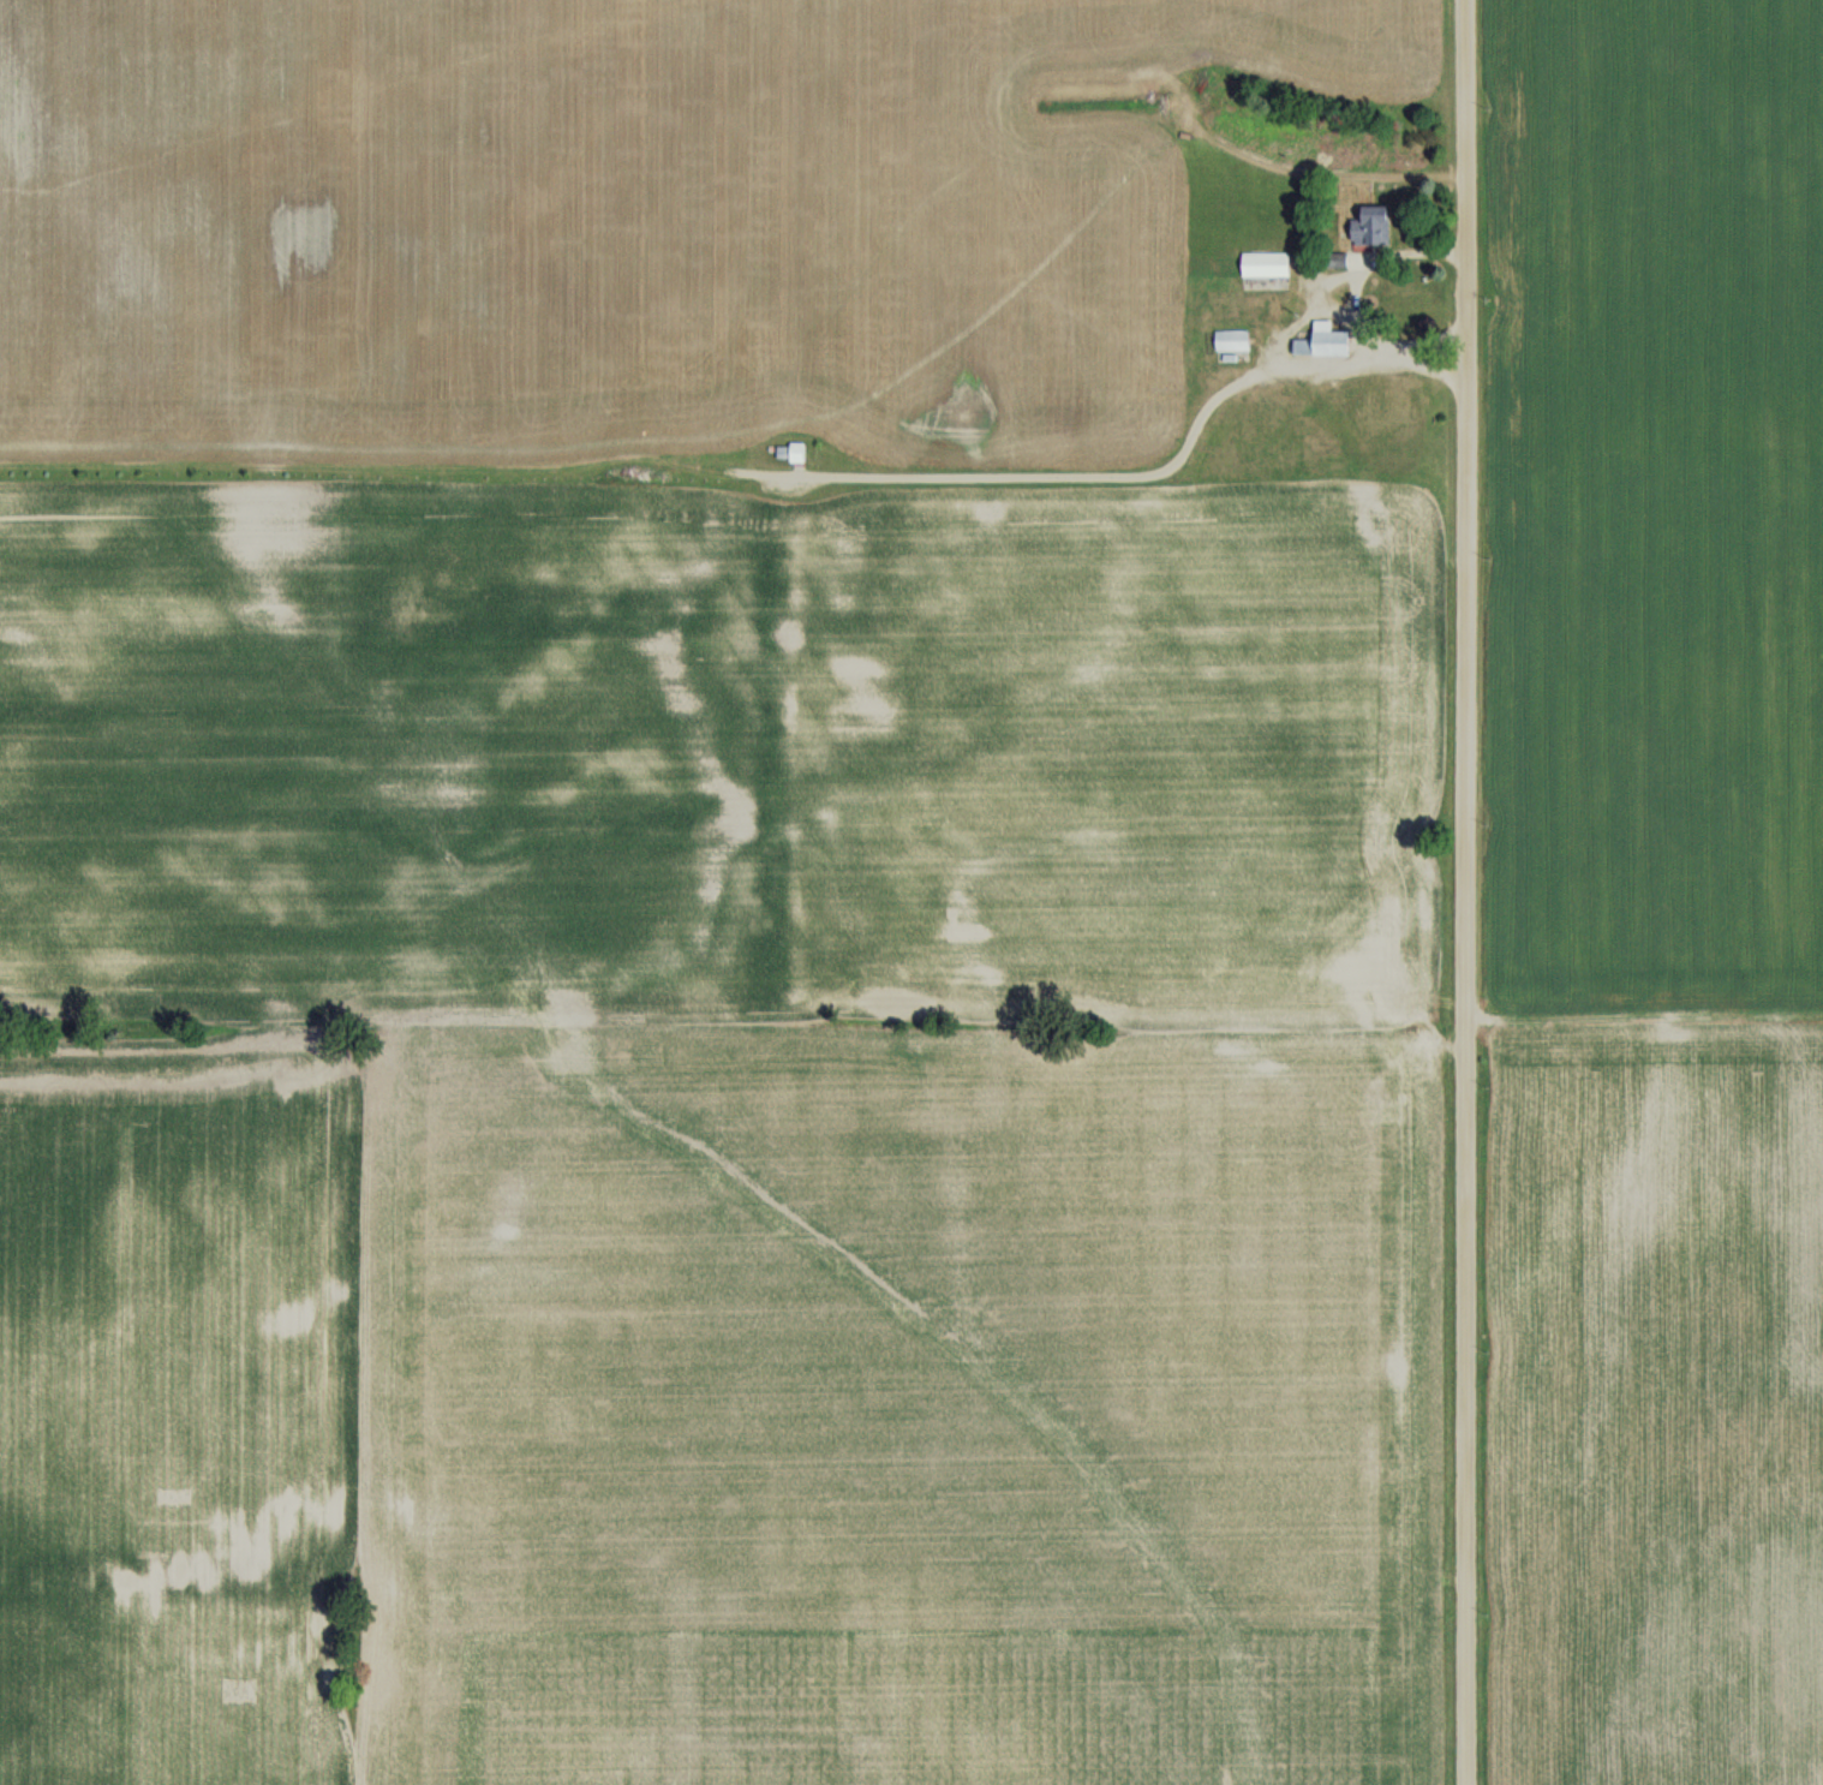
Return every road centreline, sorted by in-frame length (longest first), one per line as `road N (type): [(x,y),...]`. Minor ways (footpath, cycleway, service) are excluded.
road 1 (residential): [(1468,1784),(1469,0)]

